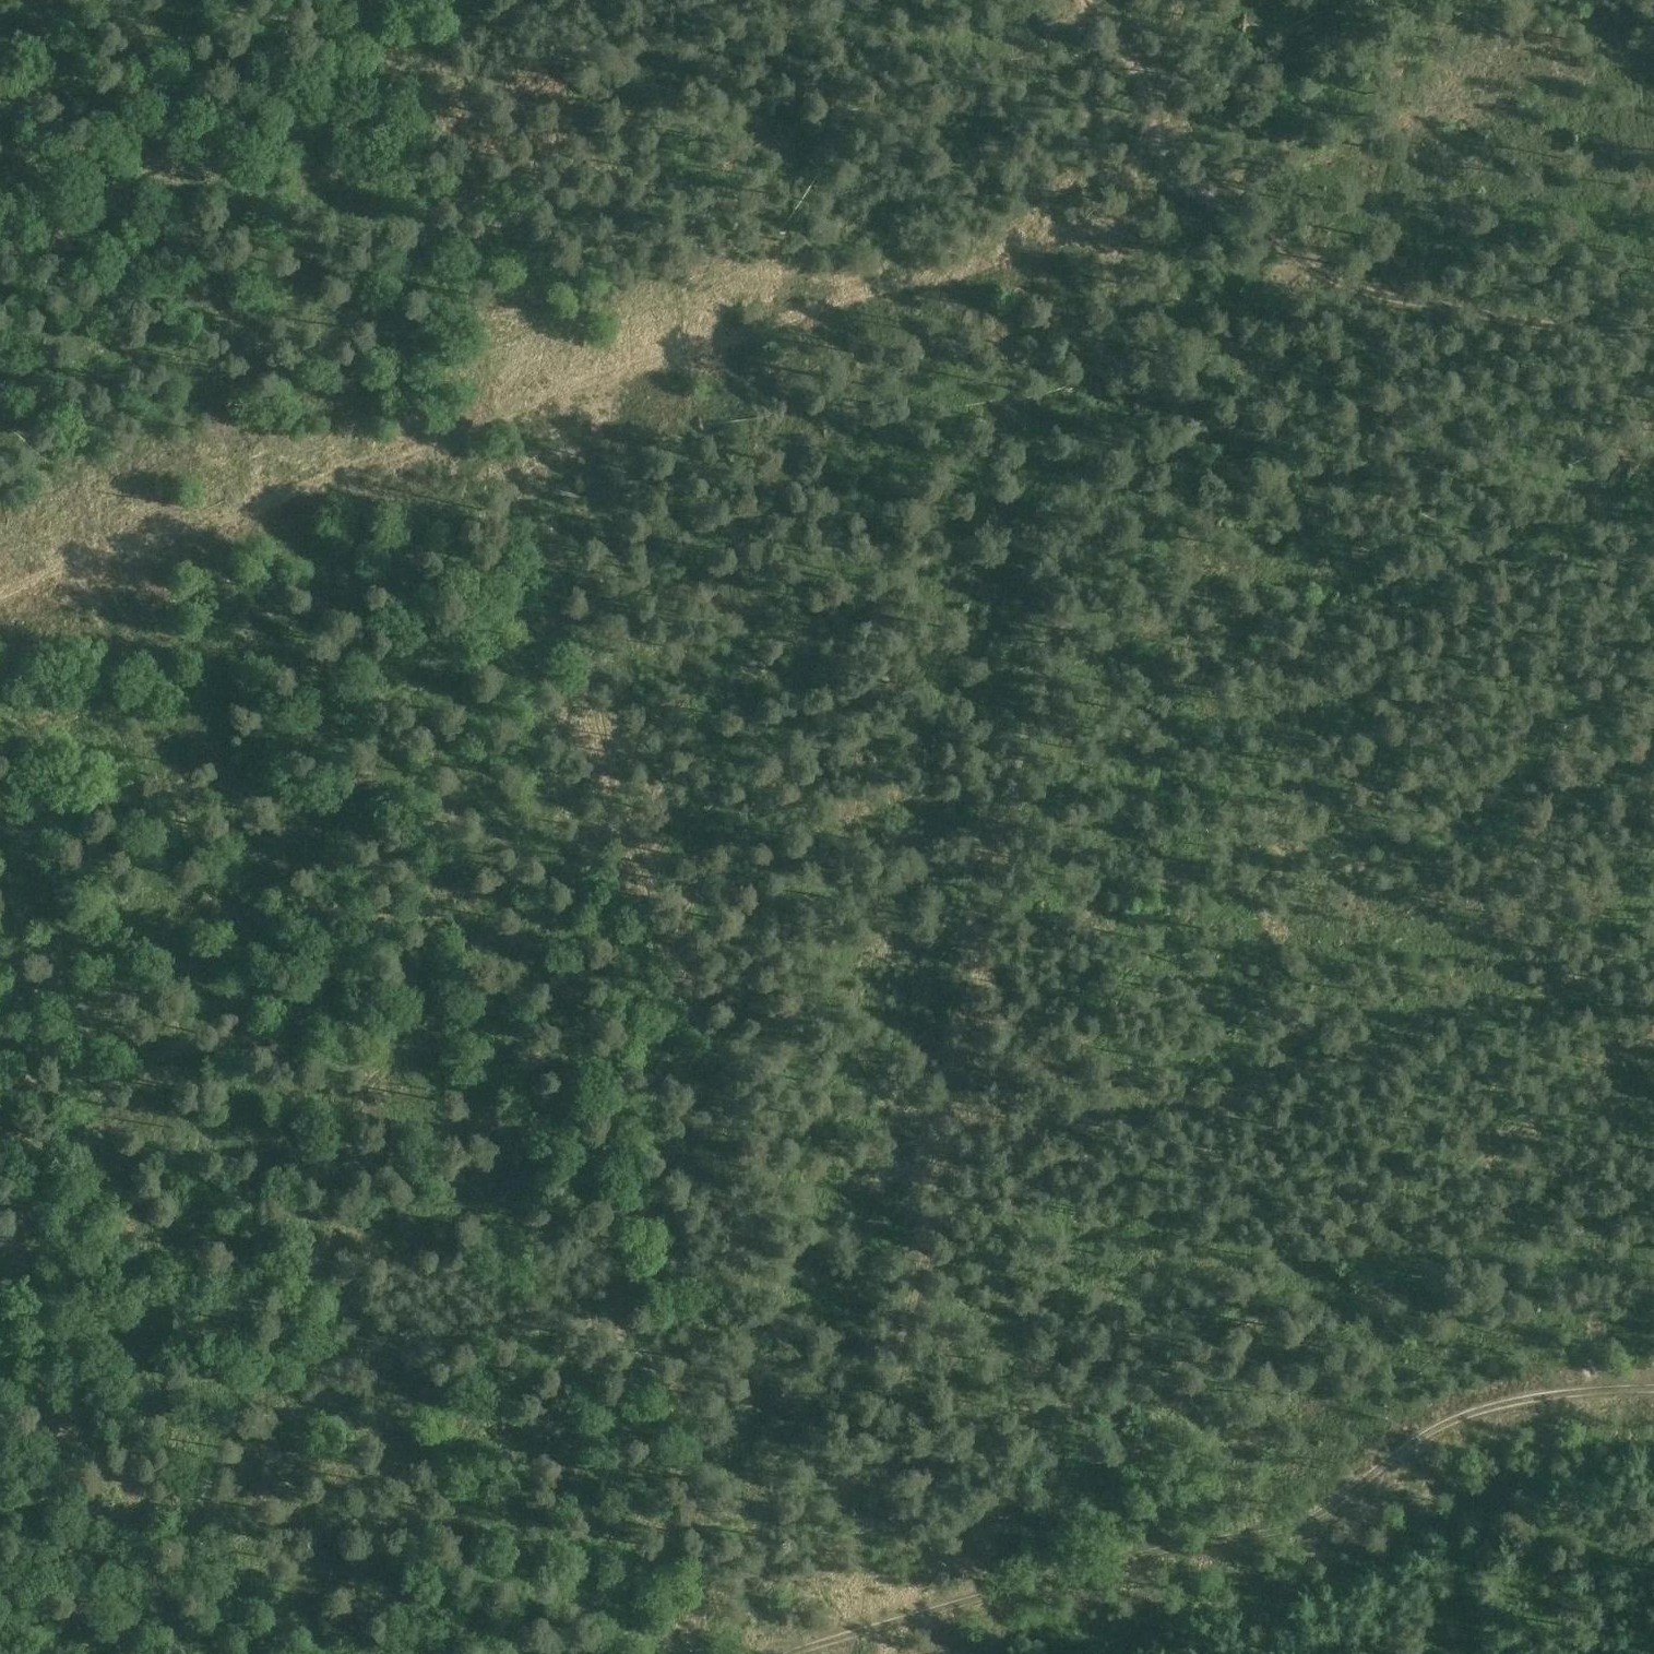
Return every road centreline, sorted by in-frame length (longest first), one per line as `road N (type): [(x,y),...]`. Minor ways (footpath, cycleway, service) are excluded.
road 1 (track): [(1653,1390),(1547,1392),(1476,1415),(1356,1507),(1274,1548),(857,1630),(801,1653)]
road 2 (track): [(1088,0),(1144,72),(1171,176),(1352,290),(1653,329)]
road 3 (track): [(0,1375),(135,1653)]

